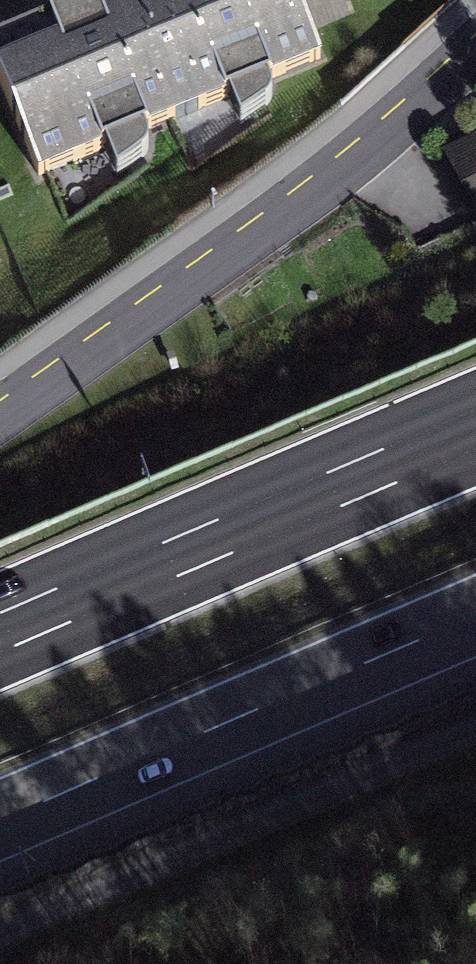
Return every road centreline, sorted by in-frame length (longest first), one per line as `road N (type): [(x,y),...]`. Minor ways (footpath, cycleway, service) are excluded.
road 1 (tertiary): [(0,419),(236,261),(475,58)]
road 2 (motorway): [(0,822),(475,617)]
road 3 (motorway): [(475,429),(0,632)]
road 4 (track): [(475,748),(0,944)]

